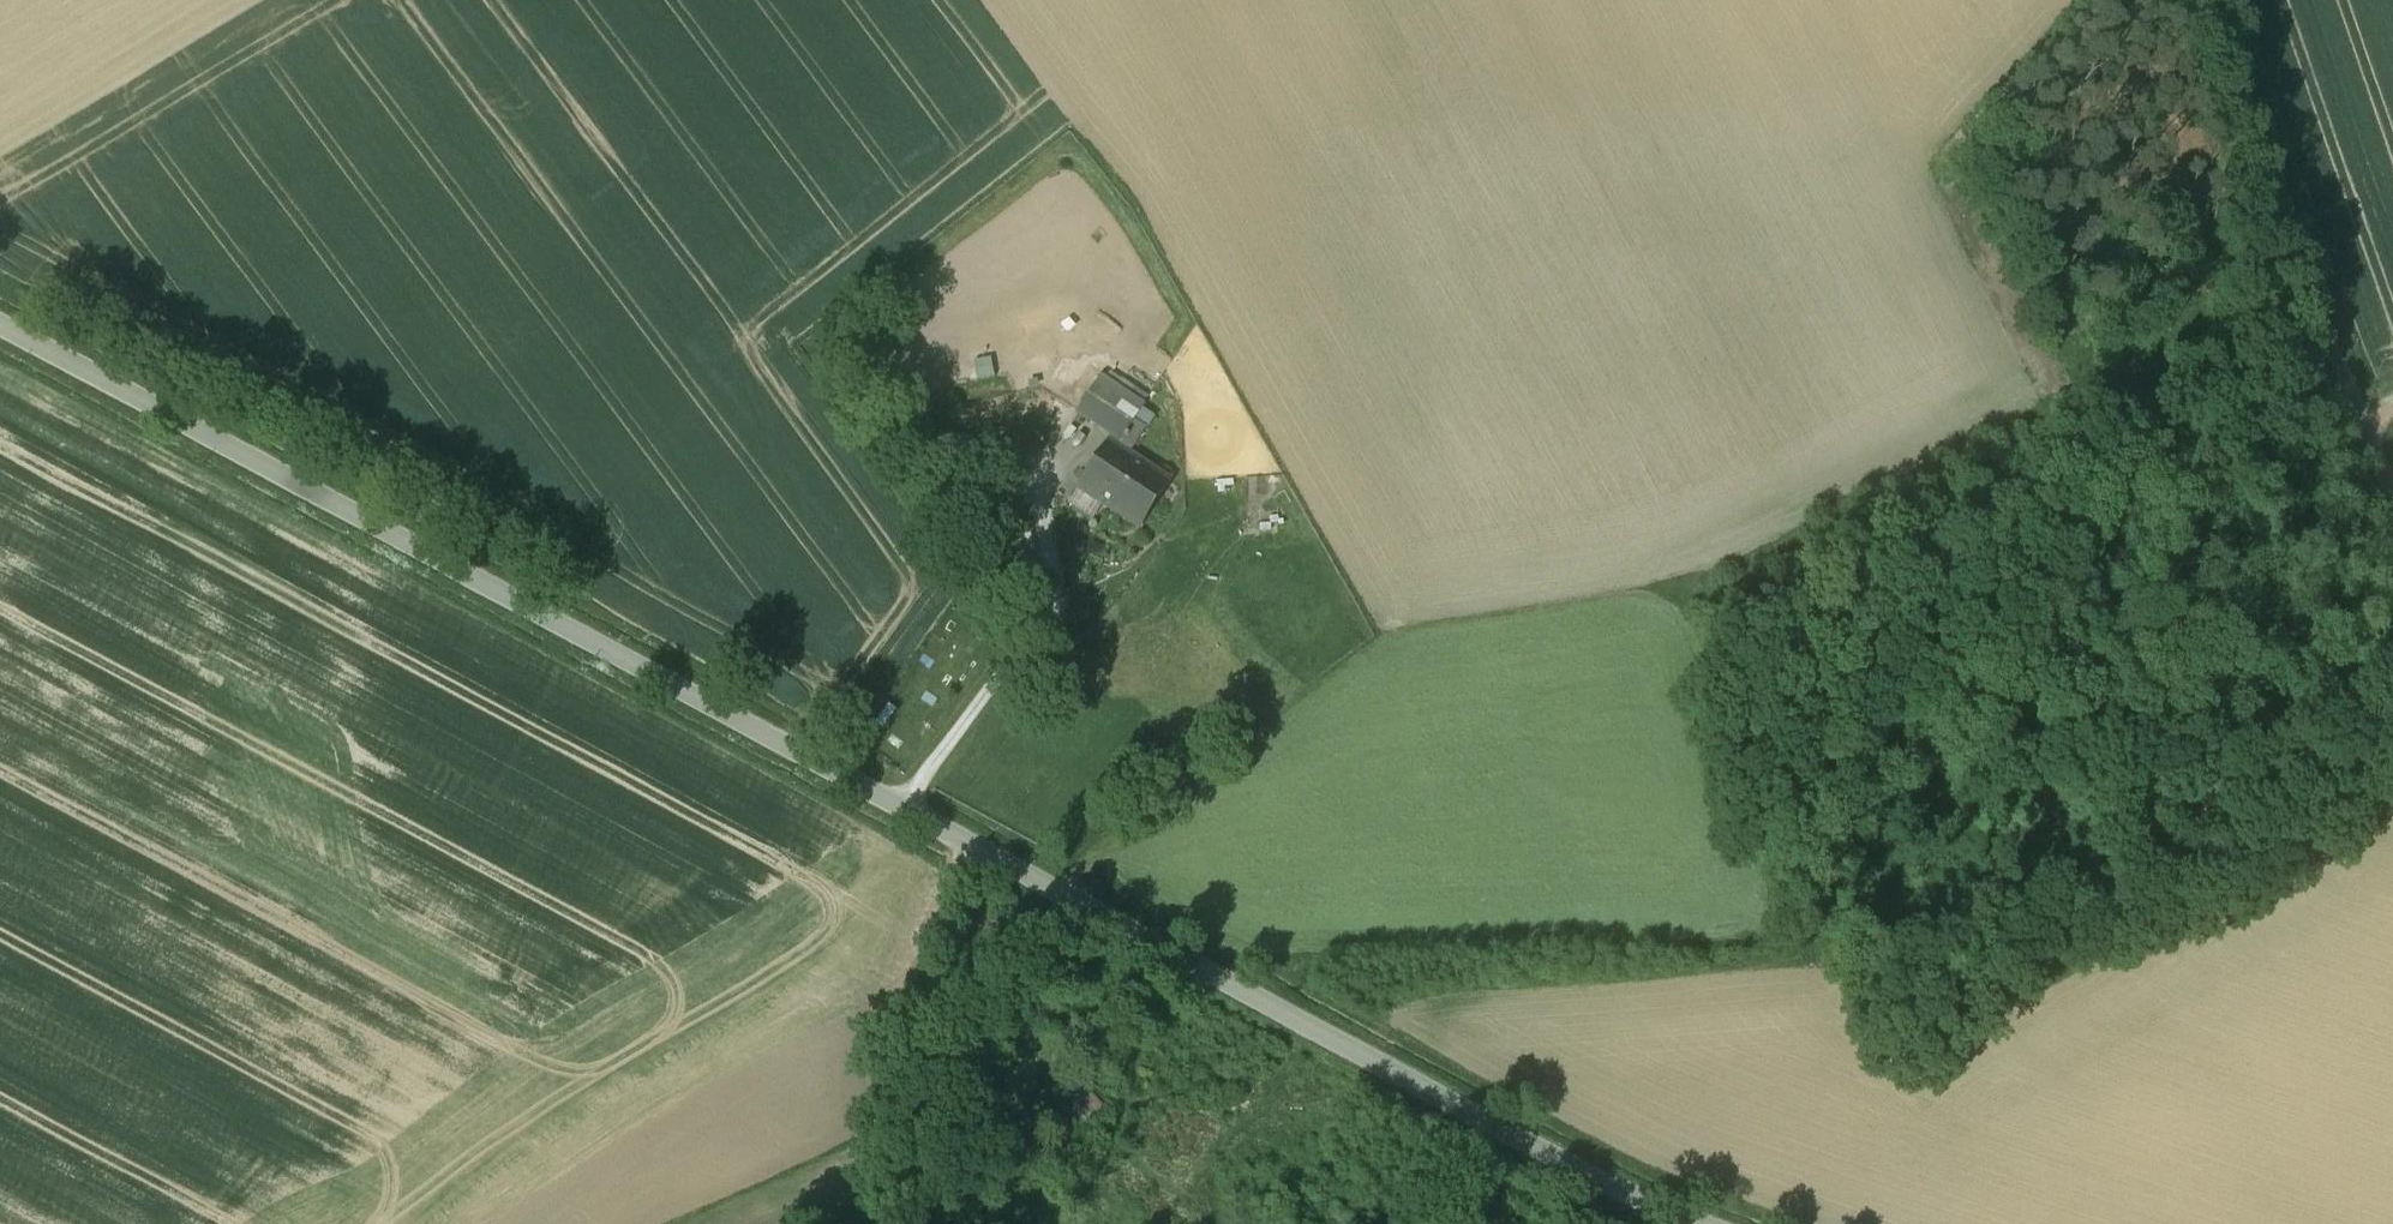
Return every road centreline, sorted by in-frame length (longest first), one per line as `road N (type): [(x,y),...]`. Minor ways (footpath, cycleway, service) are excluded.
road 1 (tertiary): [(0,326),(1546,1156),(1700,1223)]
road 2 (unclassified): [(2392,494),(2217,0)]
road 3 (track): [(883,1223),(876,1124),(890,1034),(969,845)]

